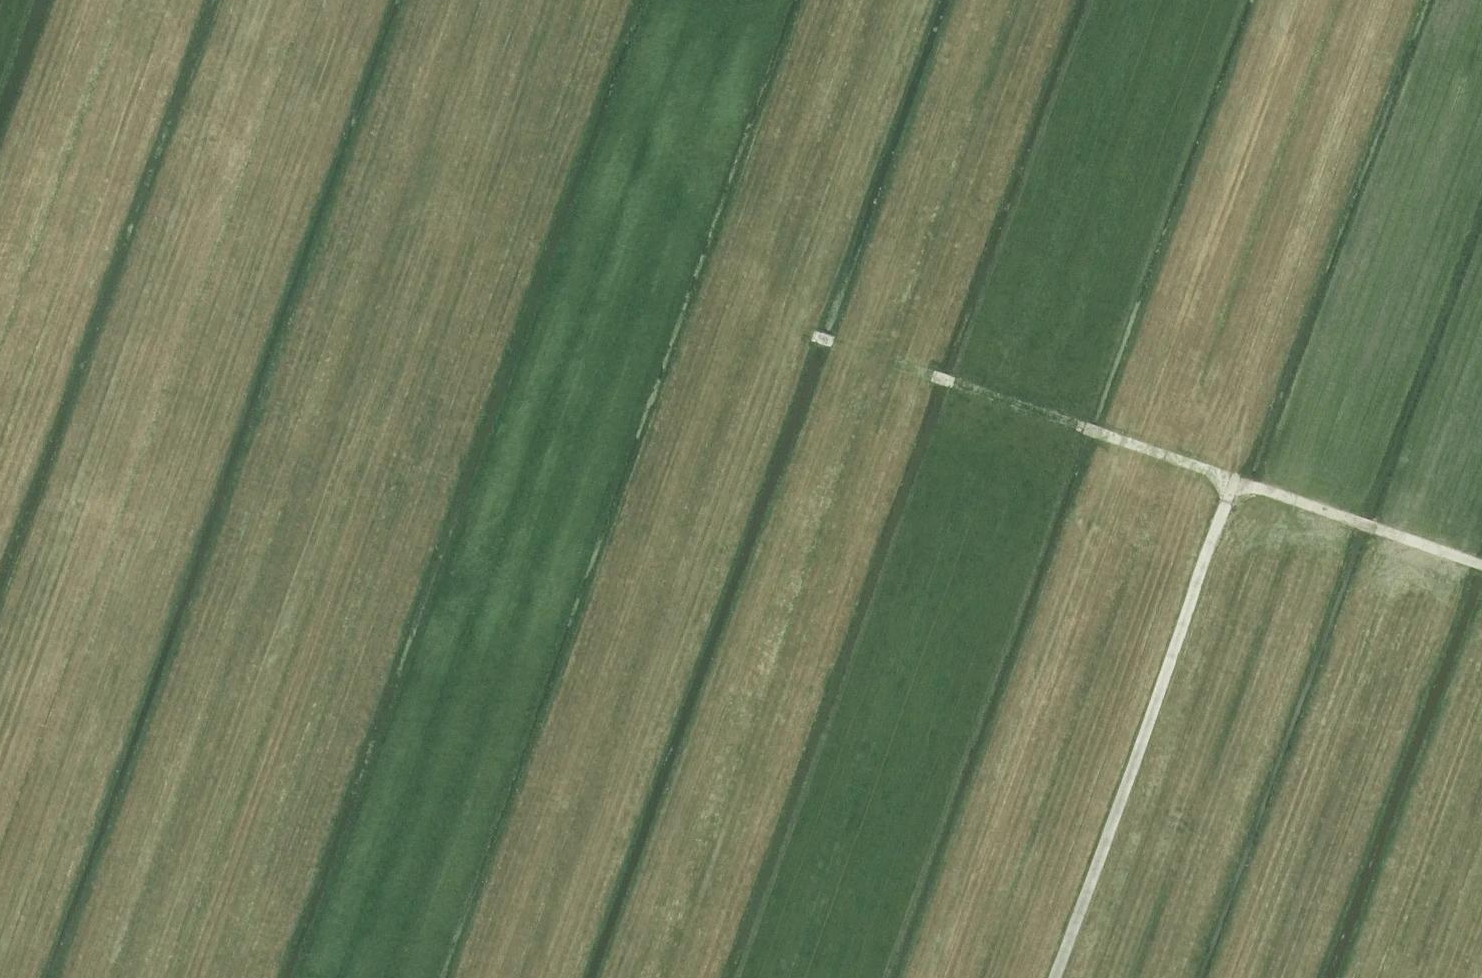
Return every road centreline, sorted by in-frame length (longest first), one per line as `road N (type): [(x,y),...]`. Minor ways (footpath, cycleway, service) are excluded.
road 1 (track): [(1059,977),(1245,478)]
road 2 (track): [(1481,555),(1245,478),(1101,417)]

